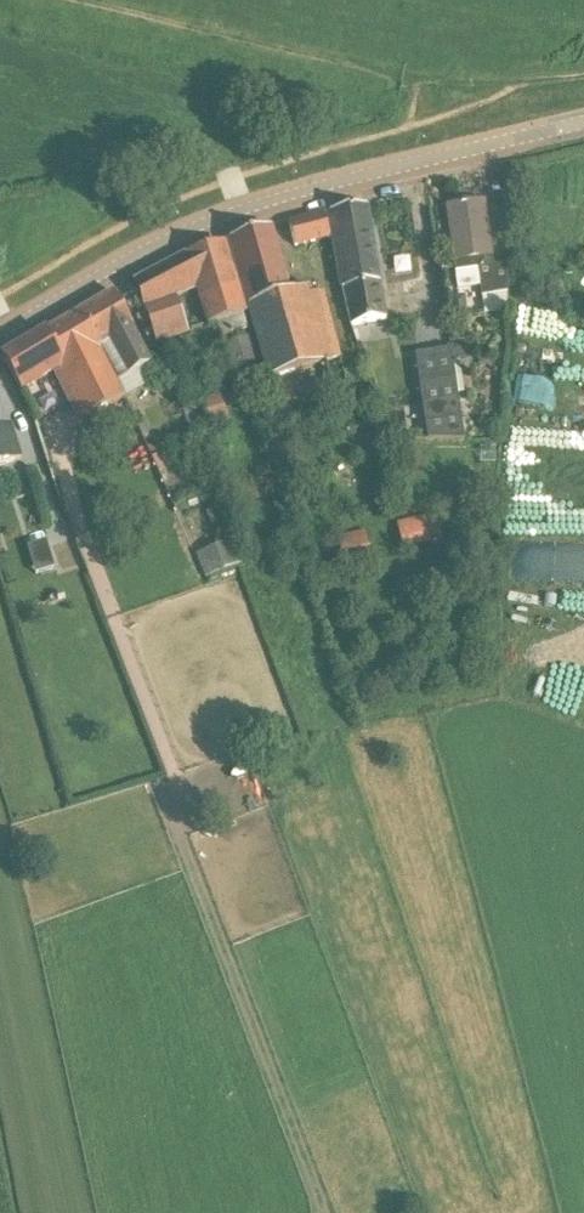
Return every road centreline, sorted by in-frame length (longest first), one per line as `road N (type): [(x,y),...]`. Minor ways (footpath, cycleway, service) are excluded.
road 1 (tertiary): [(0,331),(205,221),(583,123)]
road 2 (track): [(583,77),(495,87),(425,82),(62,0)]
road 3 (track): [(322,1212),(163,794)]

